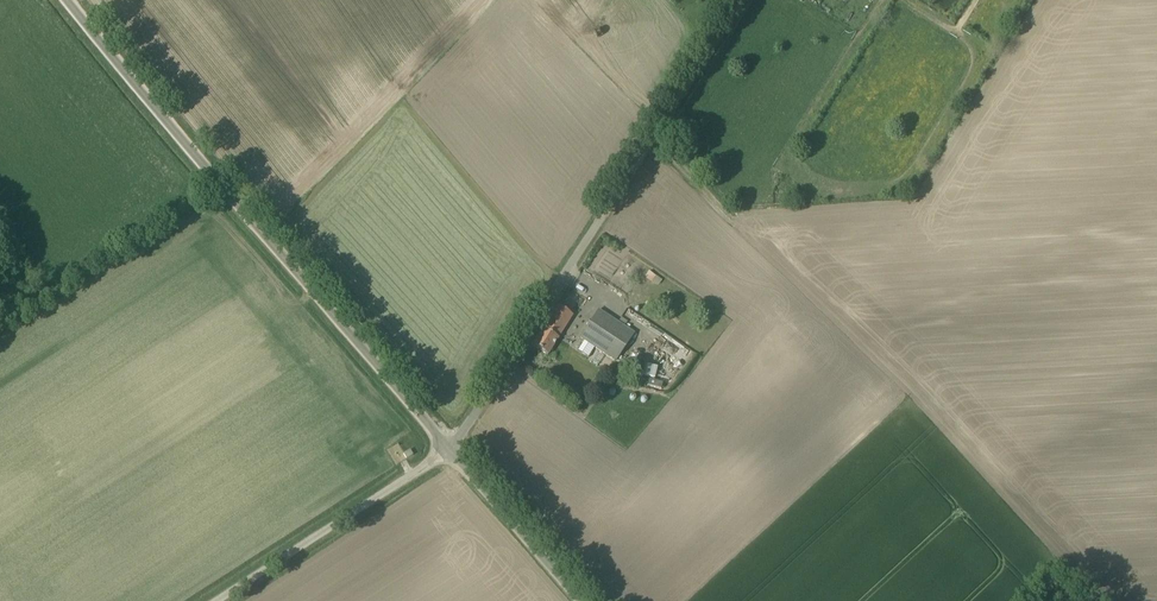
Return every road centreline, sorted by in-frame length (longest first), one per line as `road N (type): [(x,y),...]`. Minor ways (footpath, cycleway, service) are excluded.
road 1 (unclassified): [(453,439),(74,0)]
road 2 (unclassified): [(453,439),(738,0)]
road 3 (unclassified): [(214,600),(453,439)]
road 4 (unclassified): [(596,600),(453,439)]

